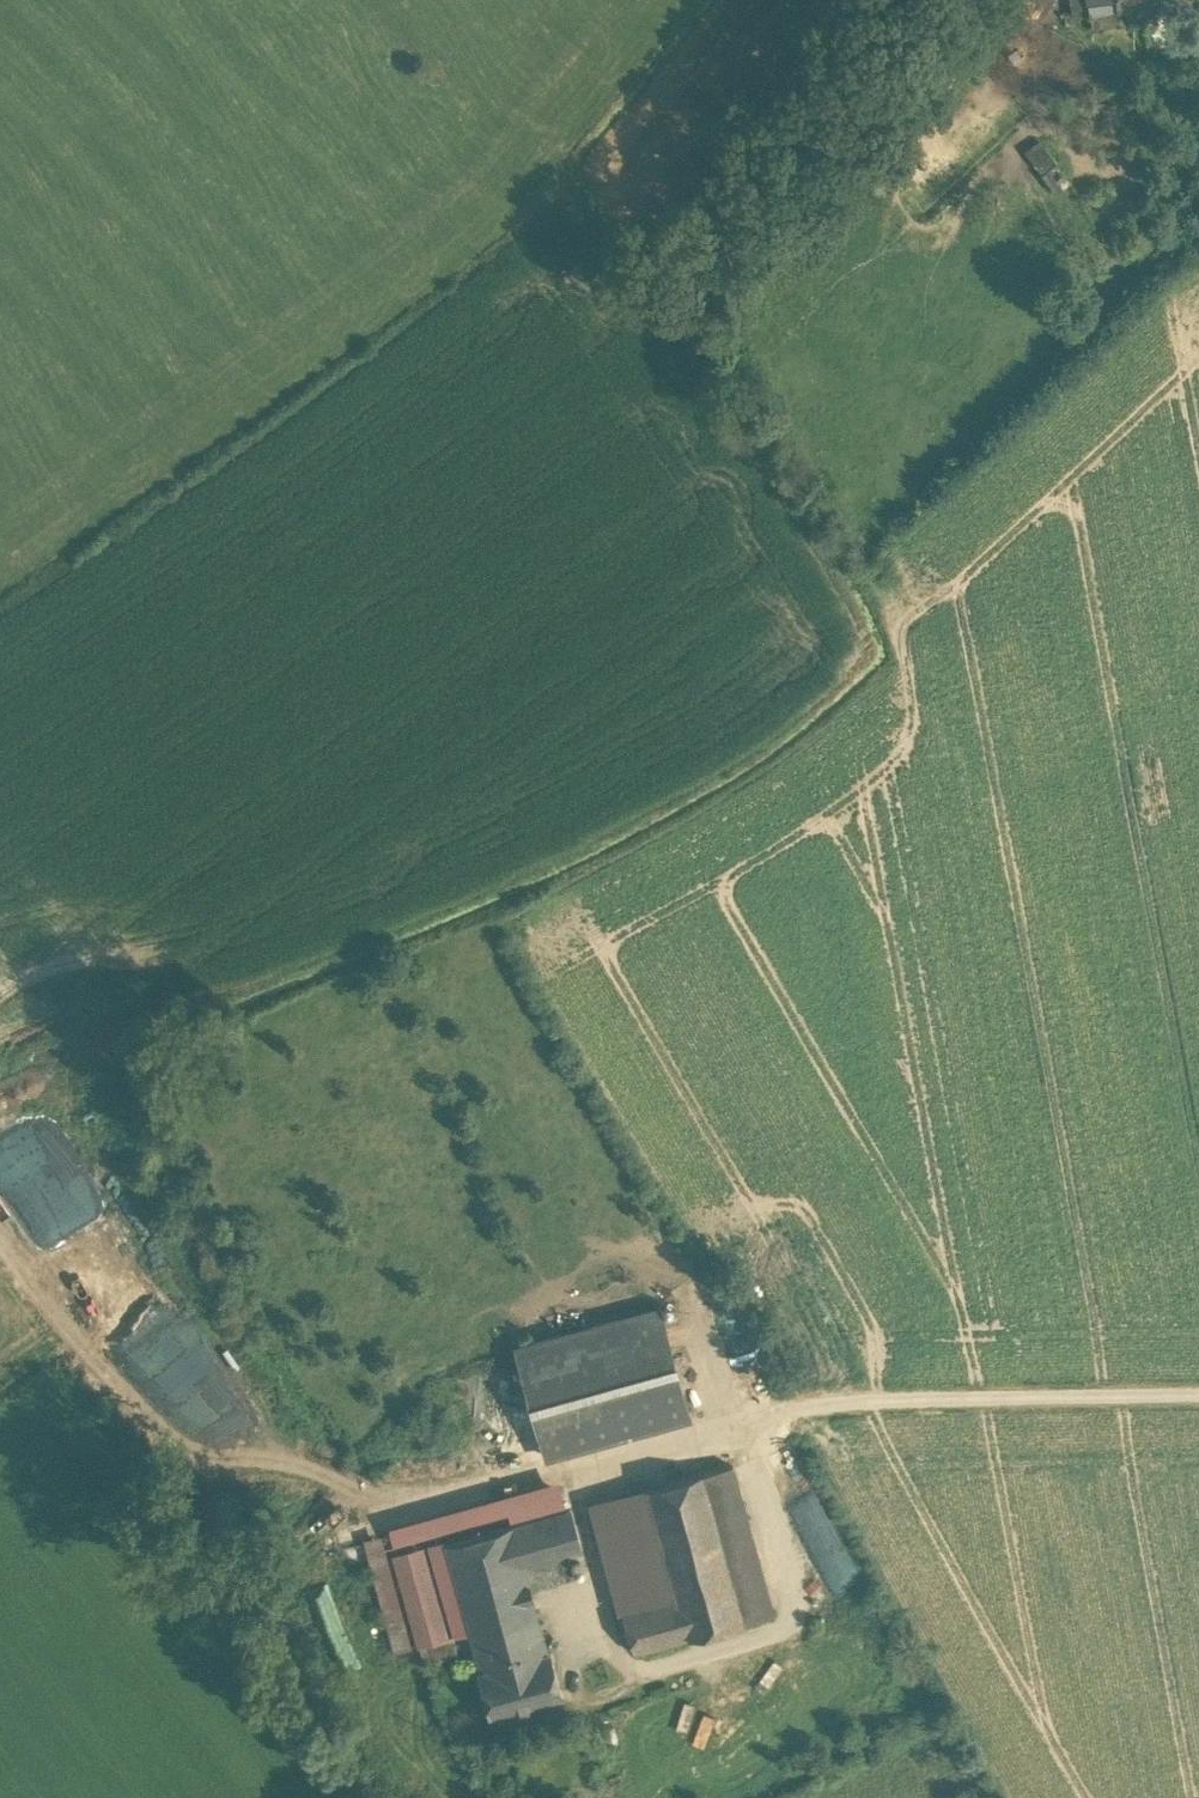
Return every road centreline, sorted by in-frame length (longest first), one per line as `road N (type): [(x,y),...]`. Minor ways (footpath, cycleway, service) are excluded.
road 1 (track): [(1198,1390),(782,1403),(636,1451),(410,1500),(338,1493),(184,1396),(59,1337),(0,1243)]

